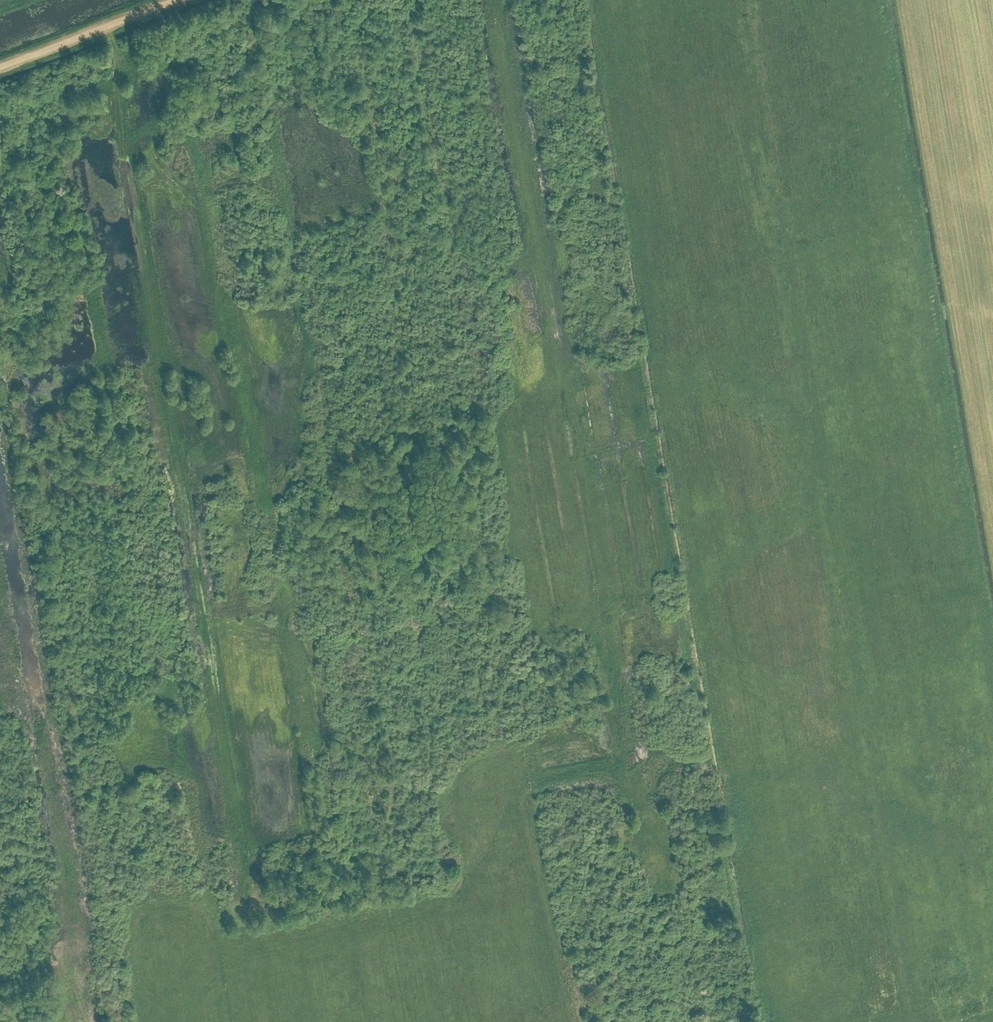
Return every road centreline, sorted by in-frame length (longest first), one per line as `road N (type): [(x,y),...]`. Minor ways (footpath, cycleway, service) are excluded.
road 1 (track): [(164,340),(106,25)]
road 2 (track): [(0,65),(174,0)]

